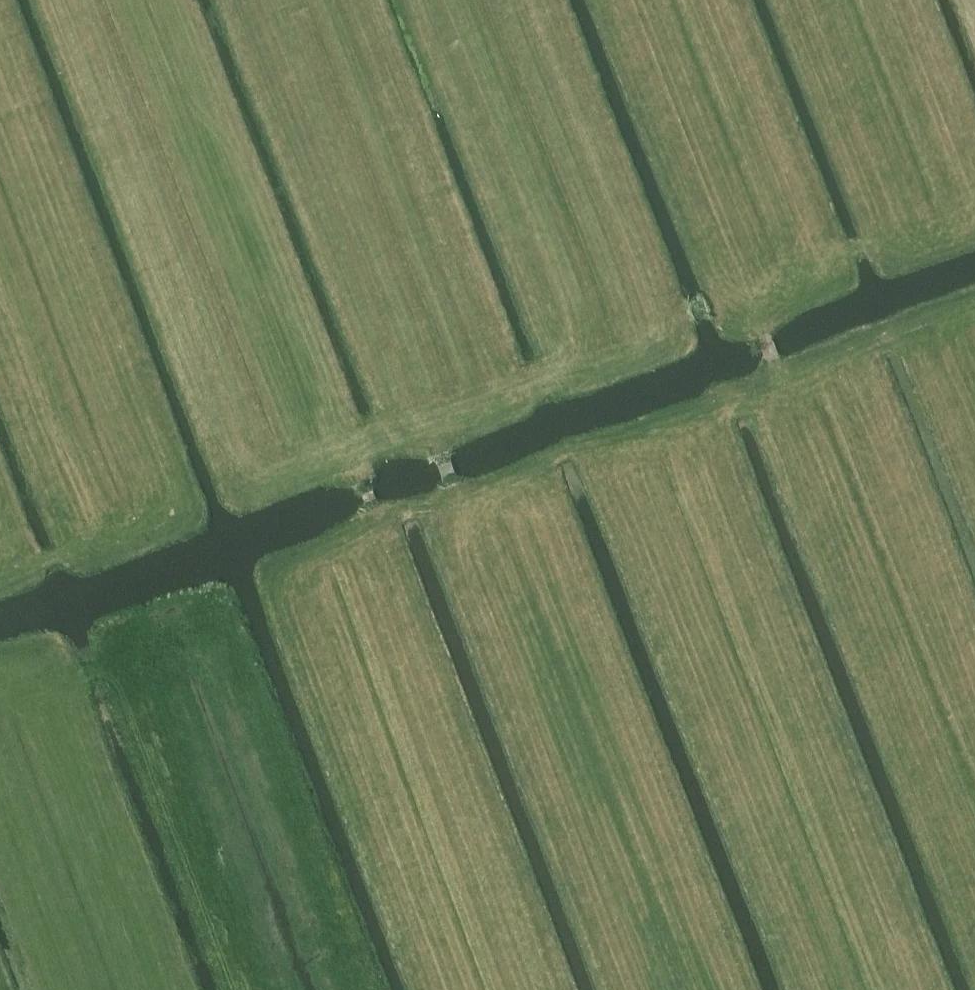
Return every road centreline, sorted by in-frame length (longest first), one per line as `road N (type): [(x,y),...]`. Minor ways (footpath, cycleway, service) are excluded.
road 1 (track): [(93,989),(0,772)]

